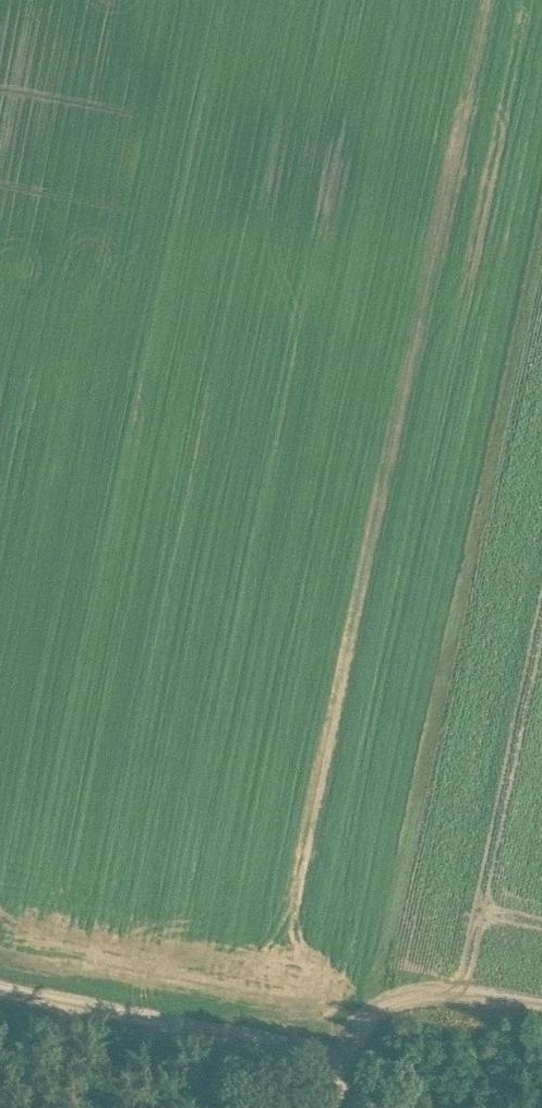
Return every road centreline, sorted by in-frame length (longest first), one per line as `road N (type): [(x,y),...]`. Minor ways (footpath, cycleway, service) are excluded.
road 1 (track): [(0,992),(343,1061),(372,1013),(454,983),(541,1006)]

